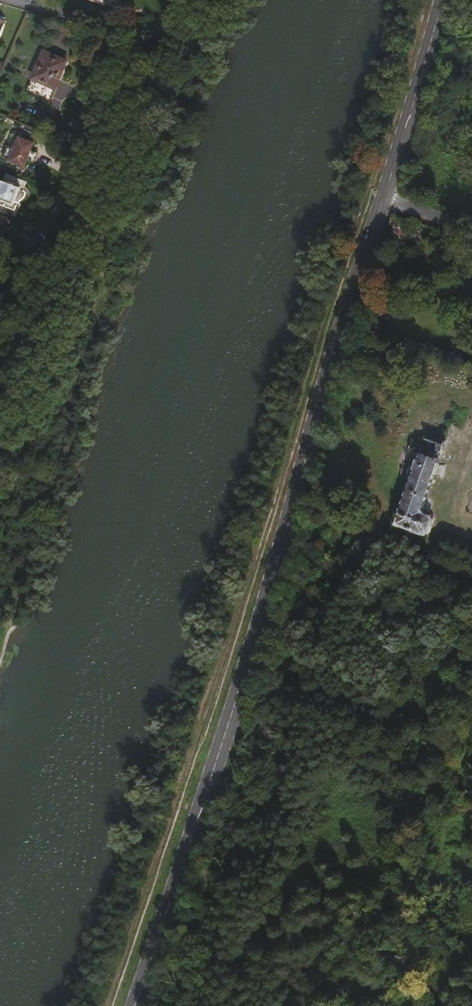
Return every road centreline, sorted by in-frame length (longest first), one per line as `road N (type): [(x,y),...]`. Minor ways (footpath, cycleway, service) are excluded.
road 1 (primary): [(132,1005),(385,197)]
road 2 (primary): [(385,197),(443,0)]
road 3 (residential): [(28,0),(210,55)]

